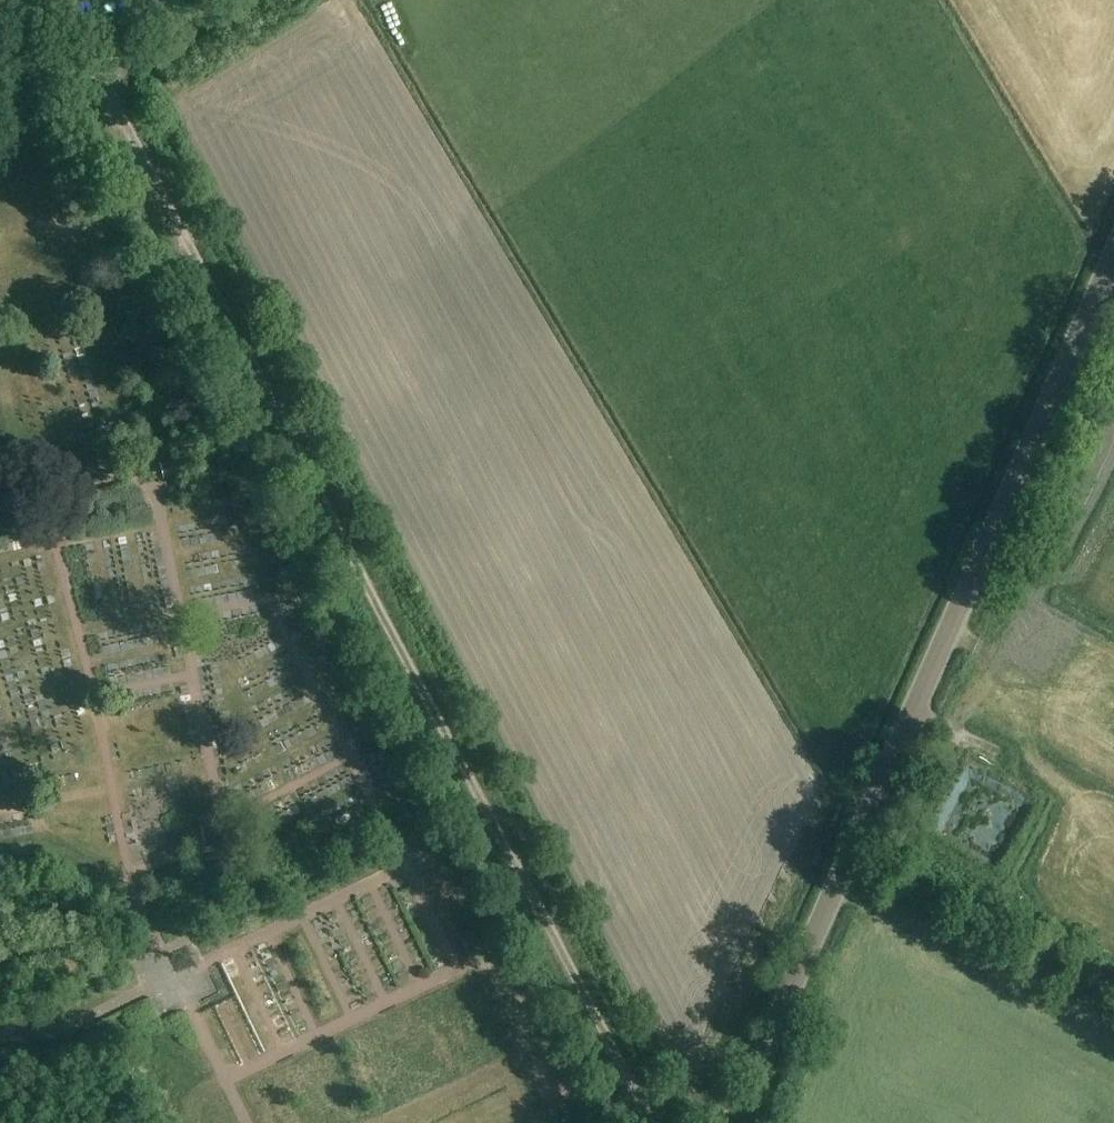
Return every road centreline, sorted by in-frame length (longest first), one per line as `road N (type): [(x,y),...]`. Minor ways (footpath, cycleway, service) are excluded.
road 1 (track): [(123,125),(639,1100)]
road 2 (unclassified): [(731,1122),(1113,255)]
road 3 (unclassified): [(0,47),(78,59),(123,125)]

